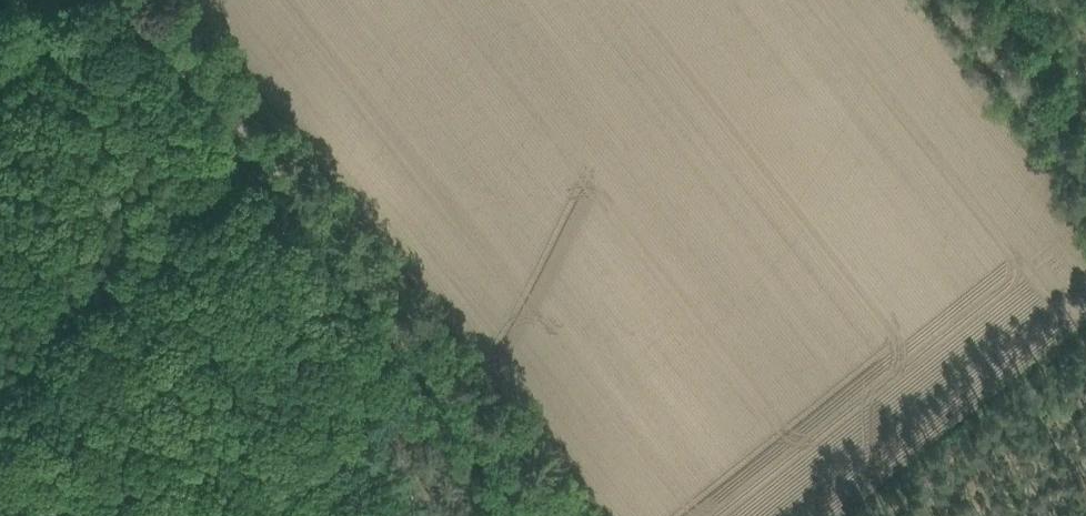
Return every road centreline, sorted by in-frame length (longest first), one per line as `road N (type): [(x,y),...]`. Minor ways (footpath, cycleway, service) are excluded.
road 1 (track): [(550,515),(150,0)]
road 2 (track): [(324,223),(229,302),(405,515)]
road 3 (track): [(941,0),(1085,180)]

